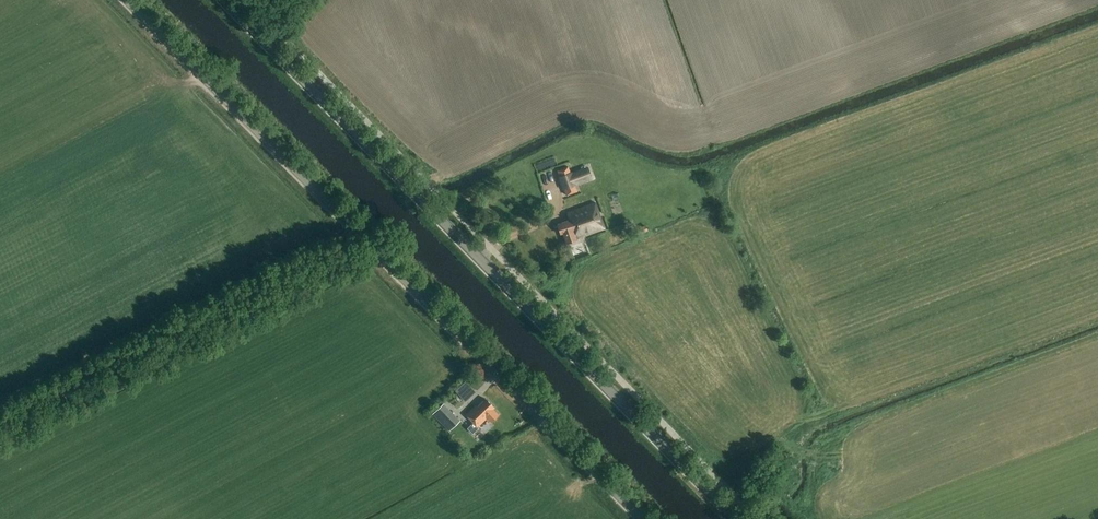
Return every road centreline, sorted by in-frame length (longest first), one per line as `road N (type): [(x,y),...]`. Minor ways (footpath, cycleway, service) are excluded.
road 1 (unclassified): [(642,518),(127,0)]
road 2 (secondary): [(738,518),(224,0)]

